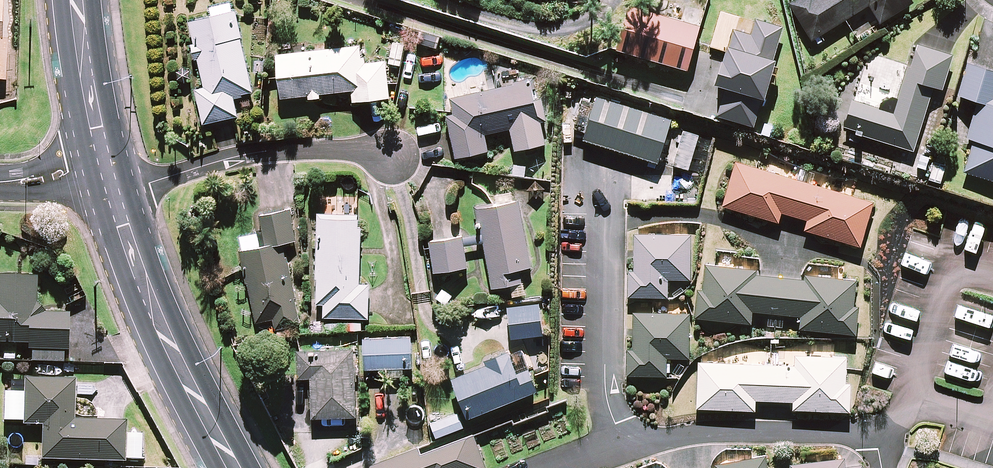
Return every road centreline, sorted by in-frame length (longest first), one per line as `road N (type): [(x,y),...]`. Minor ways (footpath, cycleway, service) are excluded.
road 1 (secondary): [(113,193),(170,347),(235,467)]
road 2 (residential): [(391,154),(252,153),(113,193)]
road 3 (unclassified): [(627,448),(609,413),(604,371),(612,177)]
road 4 (residential): [(627,448),(700,433),(876,439)]
road 5 (secondary): [(74,0),(104,164)]

